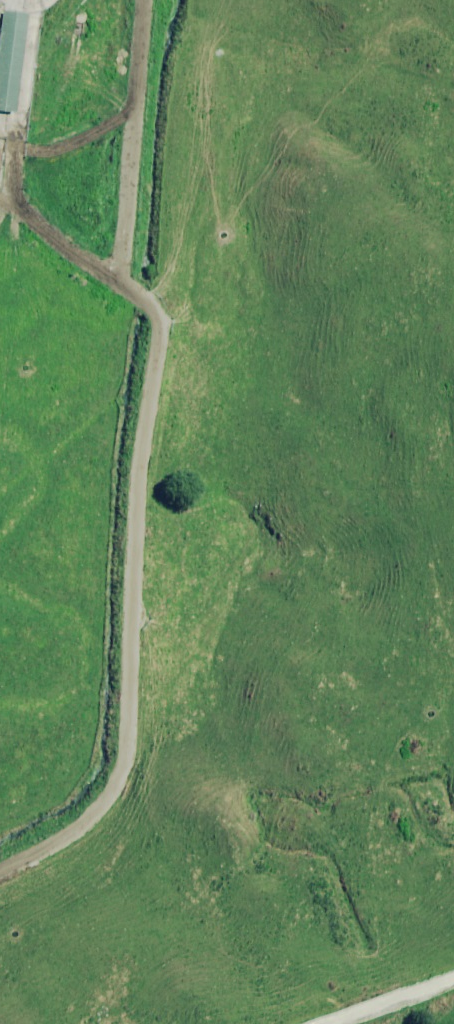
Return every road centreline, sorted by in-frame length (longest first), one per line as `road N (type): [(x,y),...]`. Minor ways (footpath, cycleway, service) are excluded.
road 1 (track): [(0,204),(121,281),(159,321),(140,459),(129,744),(103,804),(69,838),(0,873)]
road 2 (track): [(145,0),(121,281)]
road 3 (track): [(319,1023),(453,977)]

